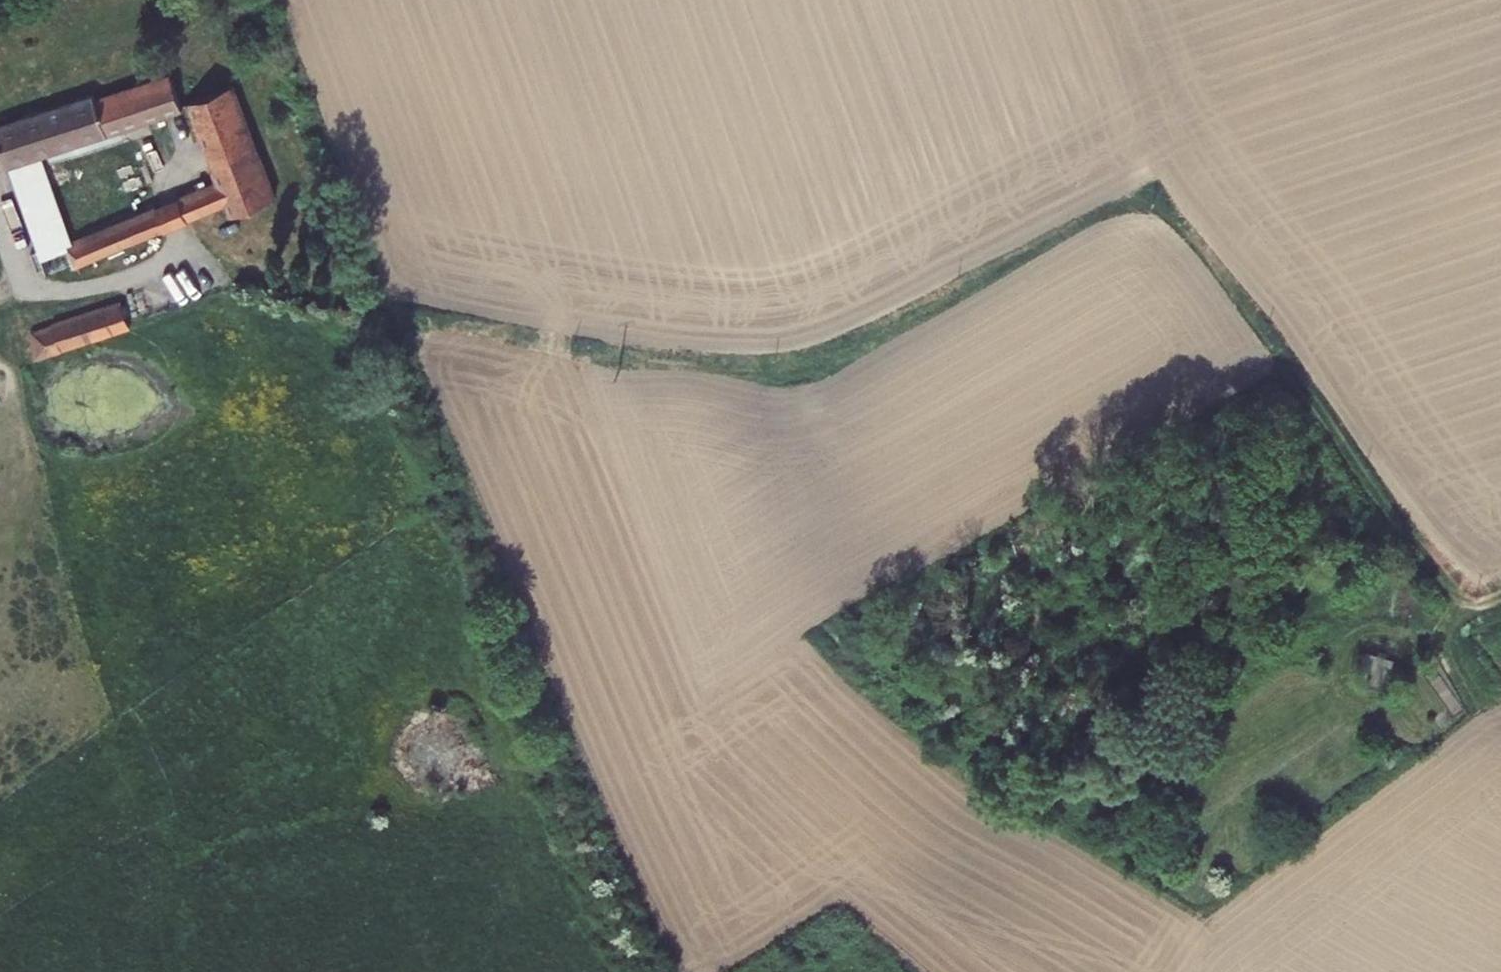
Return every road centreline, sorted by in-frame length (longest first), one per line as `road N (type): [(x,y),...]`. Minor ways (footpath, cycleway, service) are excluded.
road 1 (track): [(1500,605),(1472,619),(1420,576),(1293,396),(1251,322),(1183,233),(1147,208),(1103,213),(940,311),(827,361),(761,379),(585,362),(221,274)]
road 2 (residential): [(221,274),(27,300),(0,234)]

